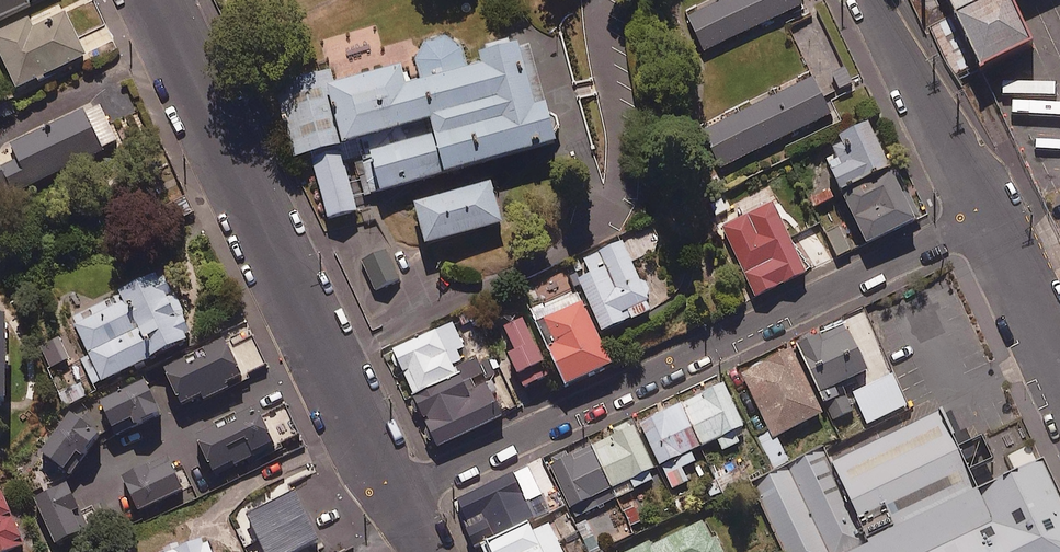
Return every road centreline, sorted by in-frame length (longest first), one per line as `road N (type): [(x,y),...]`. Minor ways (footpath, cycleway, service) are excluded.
road 1 (residential): [(983,220),(396,497)]
road 2 (residential): [(161,0),(396,497)]
road 3 (residential): [(983,220),(864,0)]
road 4 (residential): [(1059,373),(983,220)]

